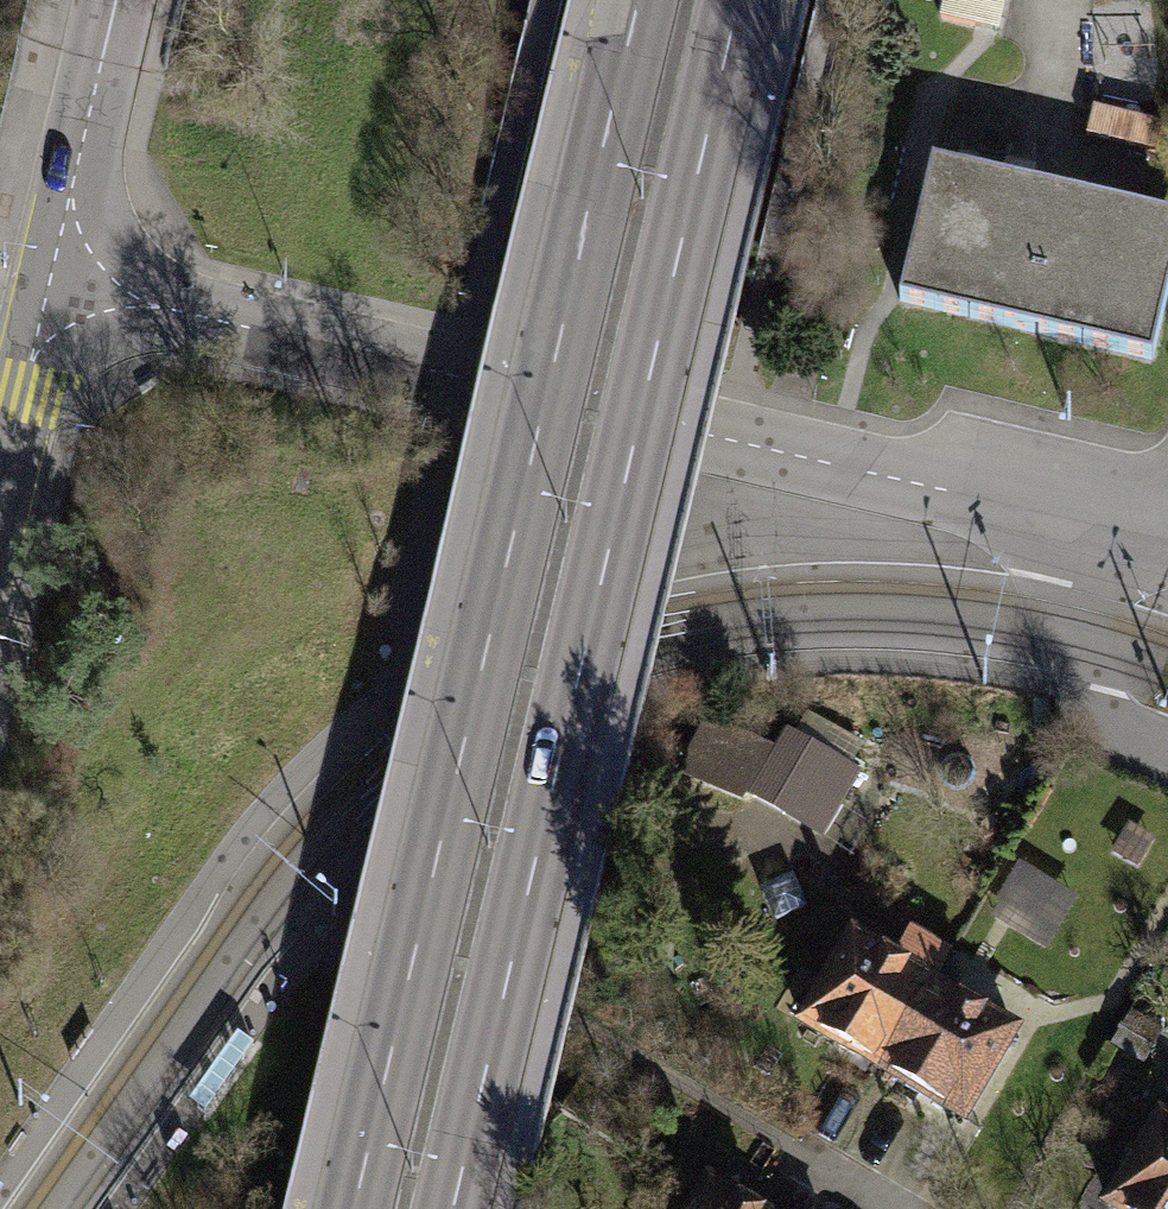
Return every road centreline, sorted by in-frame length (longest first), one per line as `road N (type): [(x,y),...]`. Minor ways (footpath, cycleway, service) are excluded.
road 1 (residential): [(50,281),(1060,516),(1094,702),(1117,729),(1167,756)]
road 2 (secondary): [(639,0),(354,1208)]
road 3 (secondary): [(451,1208),(735,0)]
road 4 (tertiary): [(50,281),(117,0)]
road 5 (tertiary): [(0,490),(50,281)]

